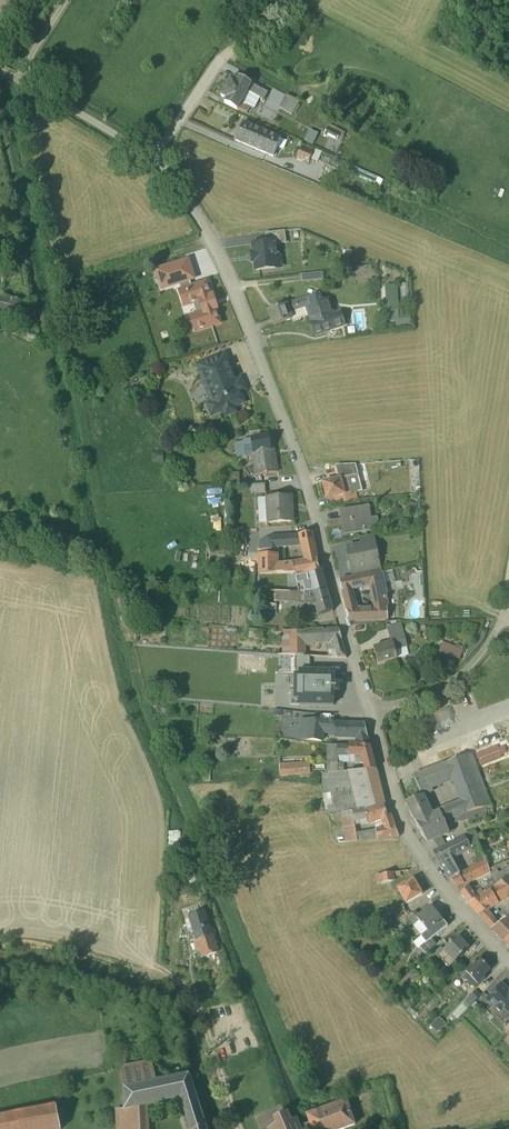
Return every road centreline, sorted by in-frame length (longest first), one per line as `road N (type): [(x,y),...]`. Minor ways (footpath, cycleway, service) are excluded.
road 1 (residential): [(151,168),(183,189),(223,263),(300,462),(398,812),(449,896),(508,964)]
road 2 (track): [(502,625),(441,694),(370,714)]
road 3 (unclassified): [(21,82),(151,168)]
road 4 (residential): [(240,47),(151,168)]

